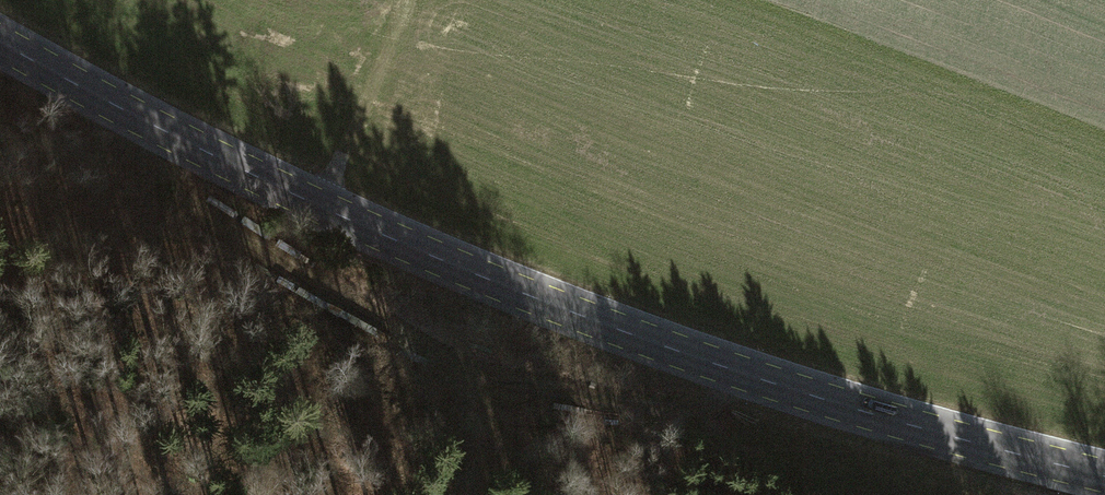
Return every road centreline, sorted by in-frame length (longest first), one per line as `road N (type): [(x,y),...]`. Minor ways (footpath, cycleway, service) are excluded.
road 1 (tertiary): [(0,47),(126,117),(324,206),(647,339),(1104,478)]
road 2 (track): [(126,117),(189,196),(444,363),(522,390),(684,413),(719,403),(746,369)]
road 3 (track): [(324,206),(409,0)]

